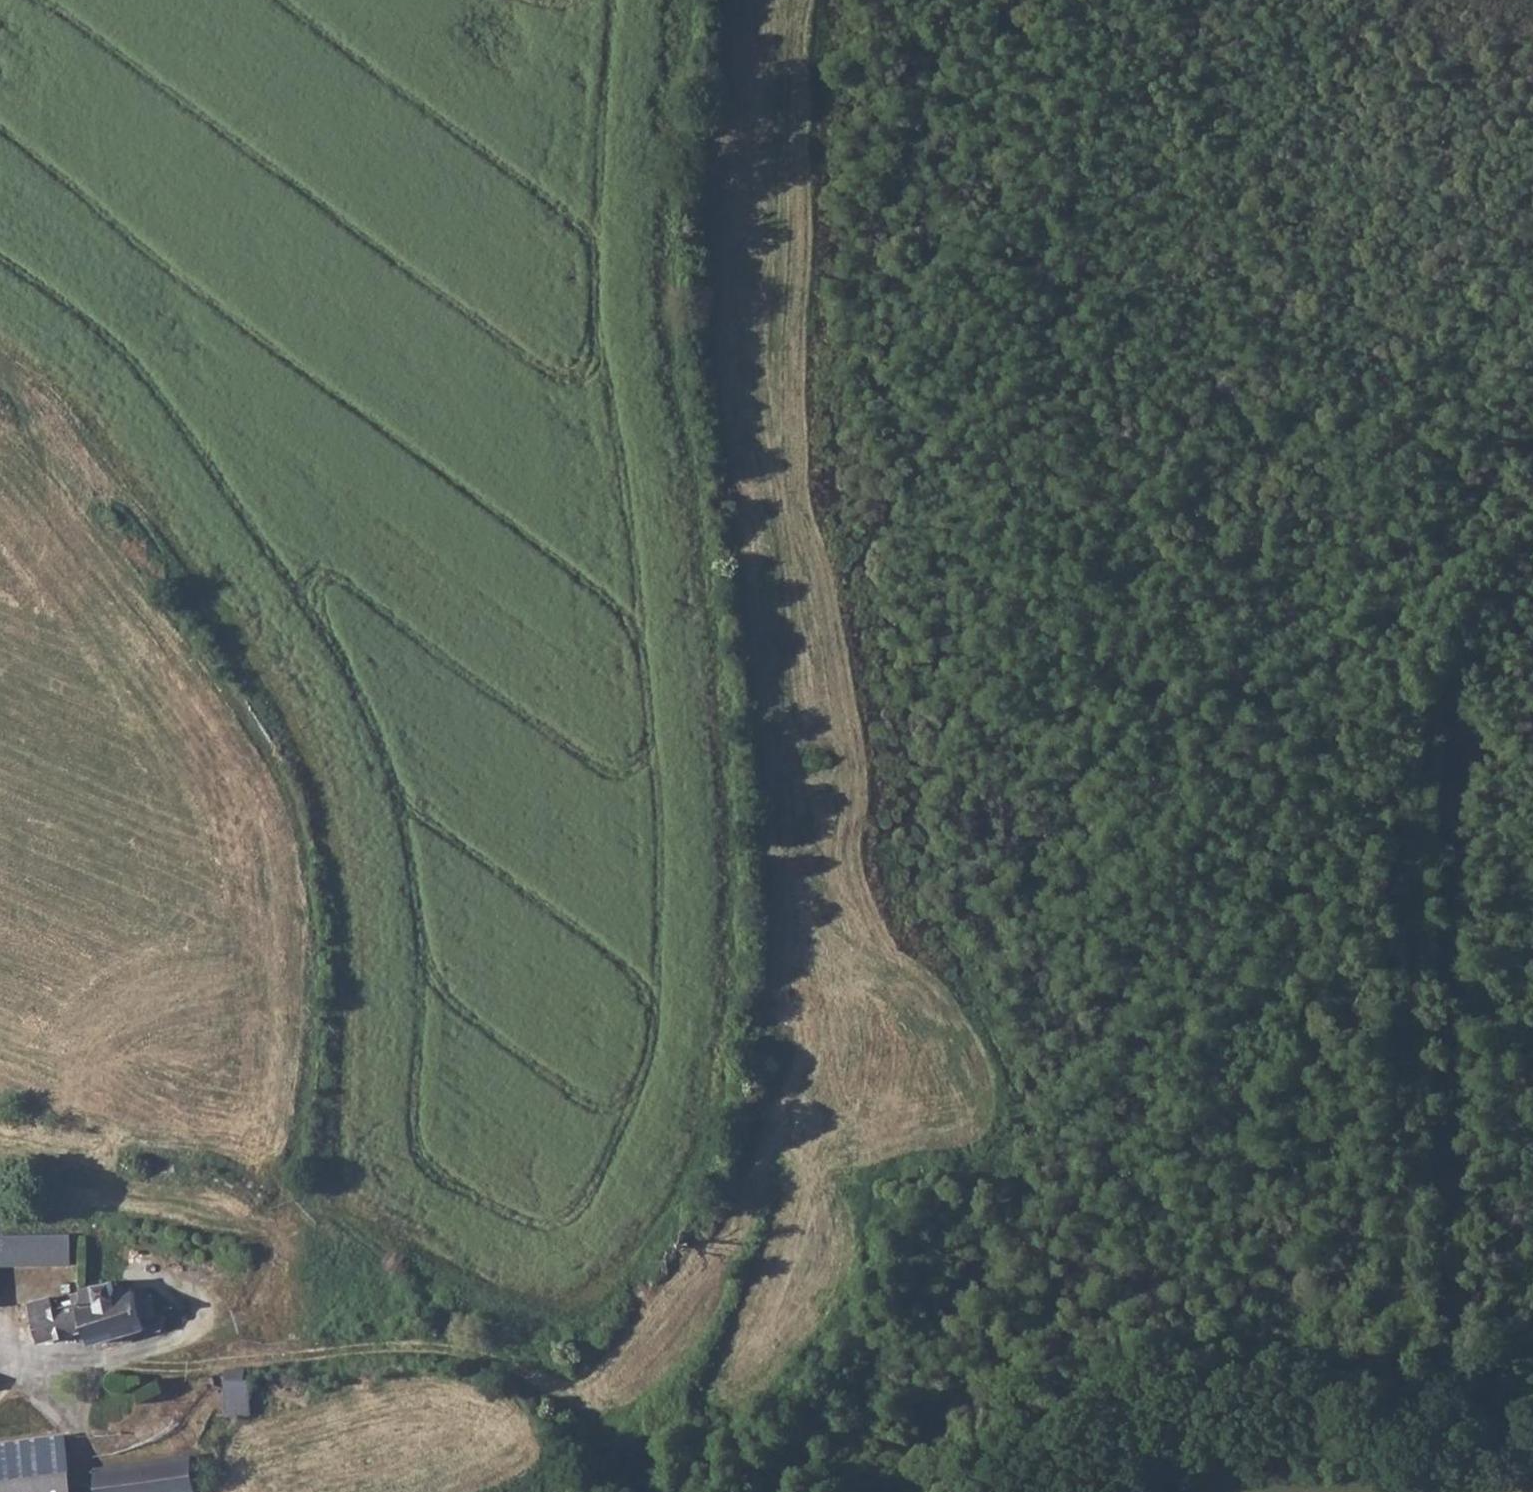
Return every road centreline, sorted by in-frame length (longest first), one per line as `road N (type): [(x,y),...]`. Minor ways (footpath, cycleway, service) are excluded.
road 1 (track): [(0,380),(107,544),(274,755),(308,831),(314,1040),(266,1288),(237,1324),(57,1374)]

